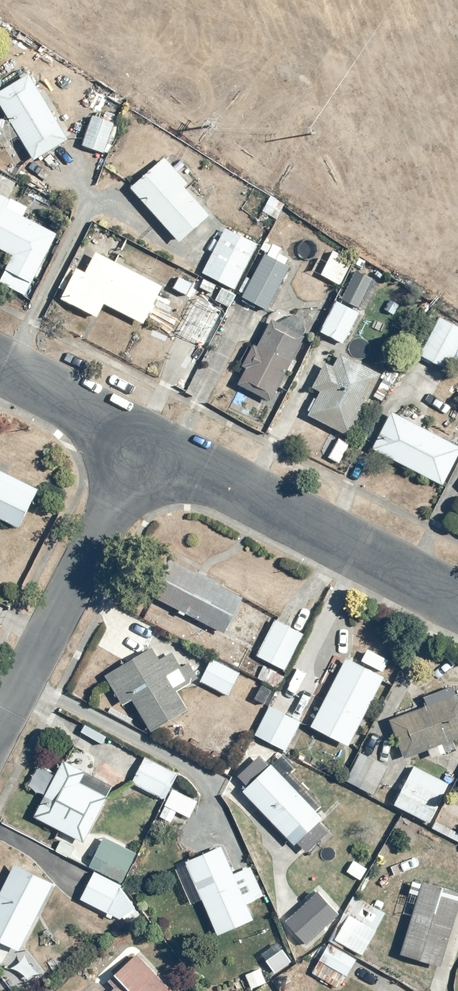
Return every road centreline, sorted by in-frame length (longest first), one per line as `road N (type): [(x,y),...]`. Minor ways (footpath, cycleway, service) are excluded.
road 1 (residential): [(144,443),(457,602)]
road 2 (residential): [(0,728),(144,443)]
road 3 (residential): [(0,368),(144,443)]

